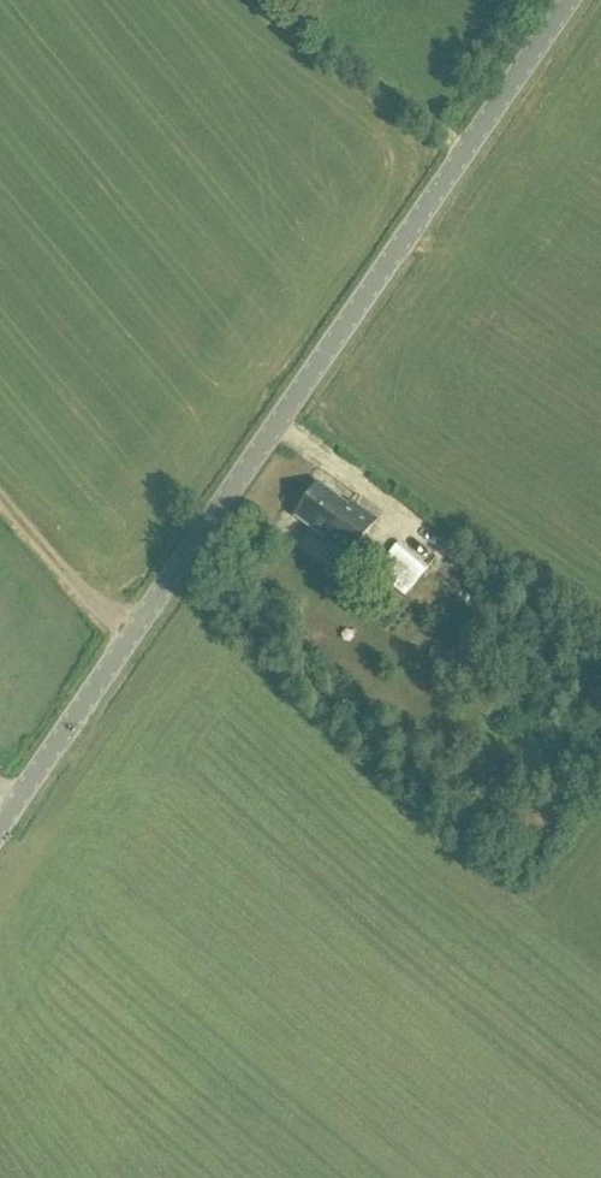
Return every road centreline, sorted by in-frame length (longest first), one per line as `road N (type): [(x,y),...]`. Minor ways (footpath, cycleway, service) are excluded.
road 1 (unclassified): [(0,827),(570,0)]

